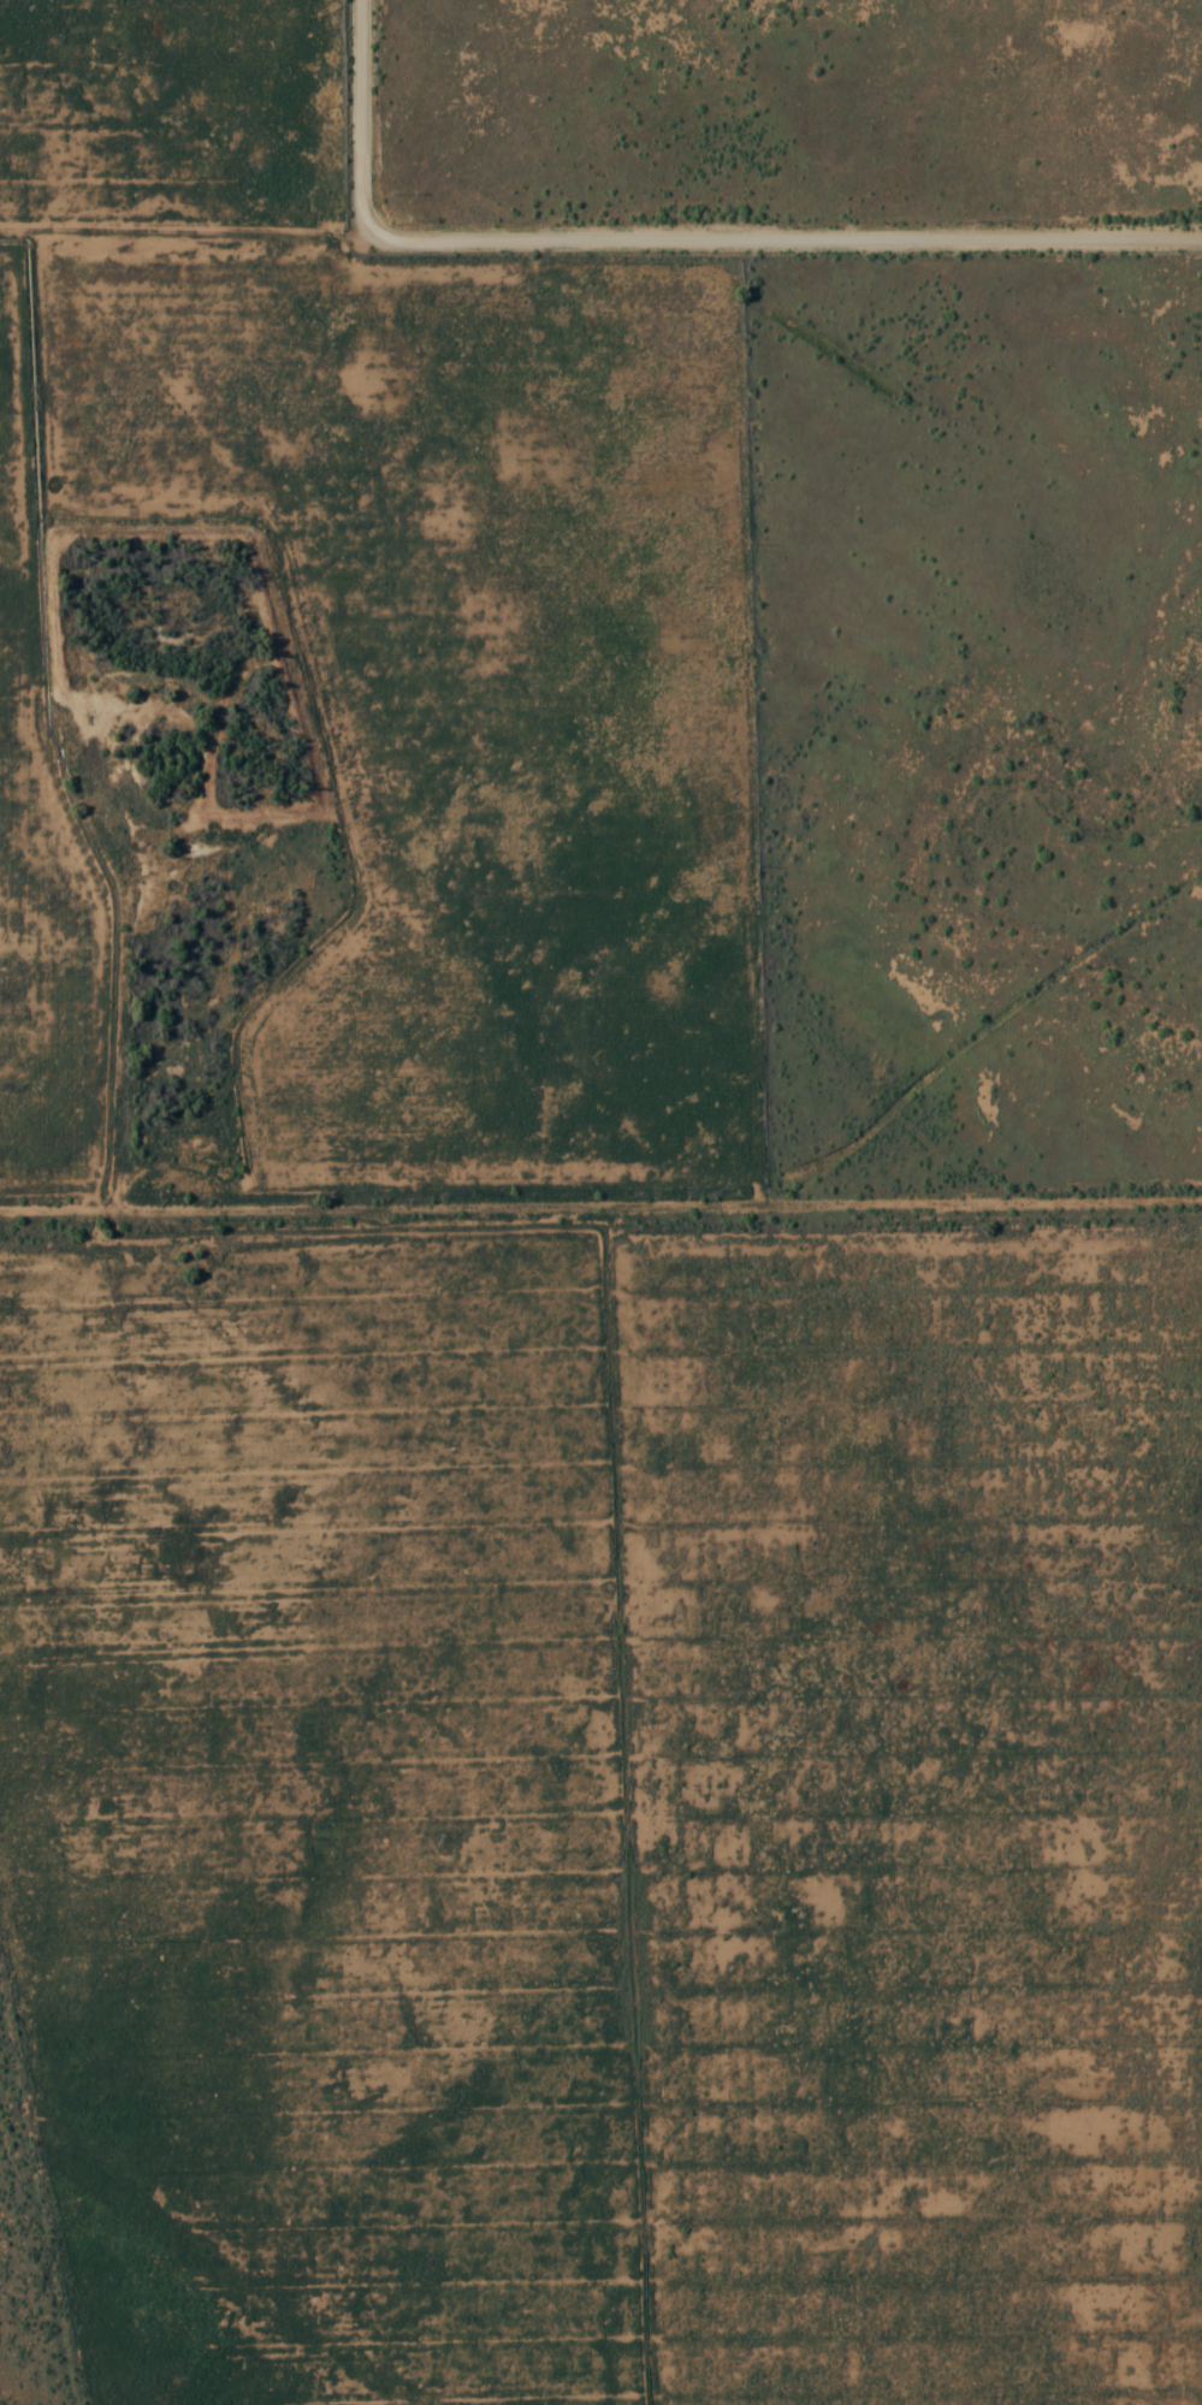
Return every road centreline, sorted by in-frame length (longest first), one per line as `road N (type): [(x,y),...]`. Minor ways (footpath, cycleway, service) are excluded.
road 1 (residential): [(1201,1195),(0,1206)]
road 2 (residential): [(1201,239),(397,238),(354,206)]
road 3 (residential): [(161,1204),(179,878)]
road 4 (residential): [(354,206),(364,0)]

